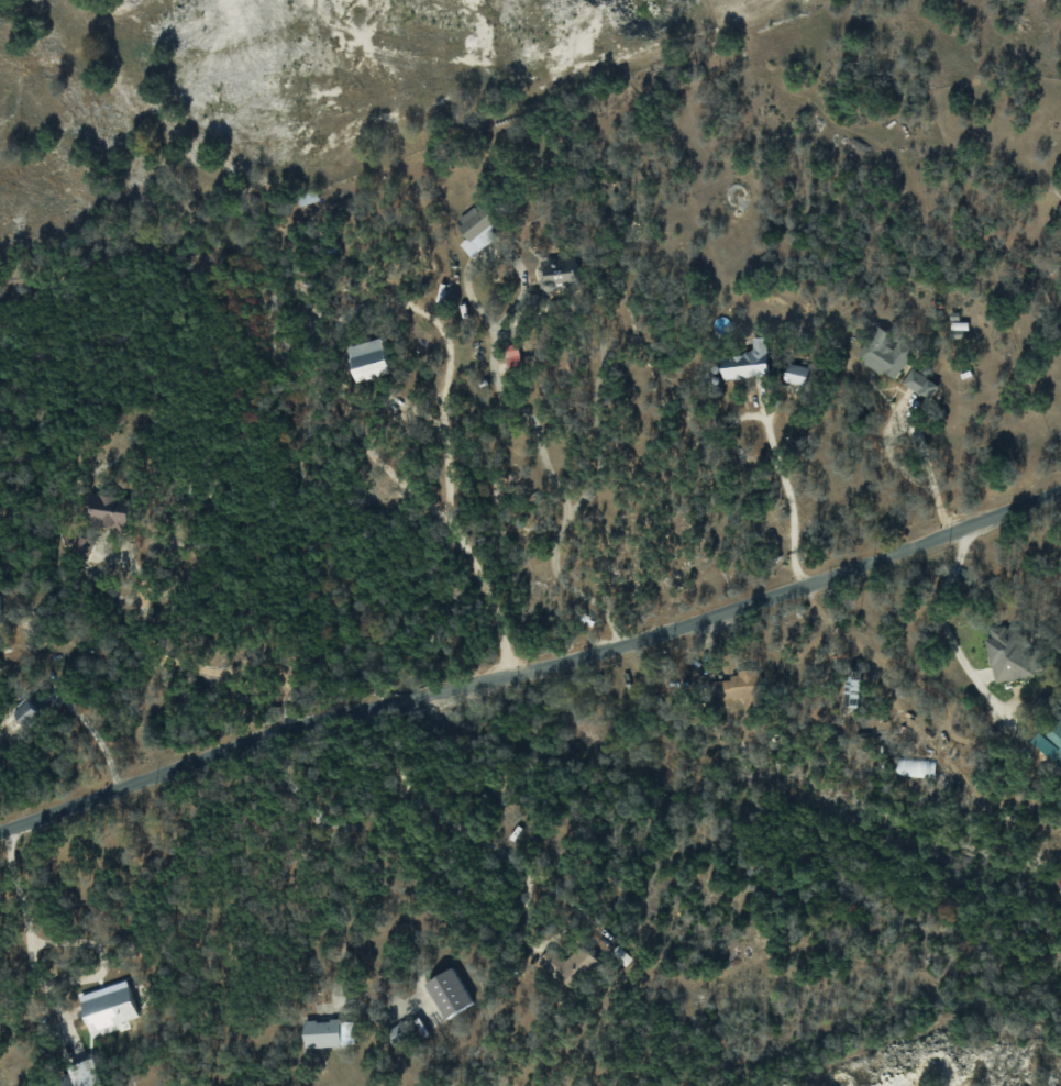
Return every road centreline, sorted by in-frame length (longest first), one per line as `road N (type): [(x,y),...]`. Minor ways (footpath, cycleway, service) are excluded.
road 1 (residential): [(0,833),(285,730),(666,633),(1060,488)]

